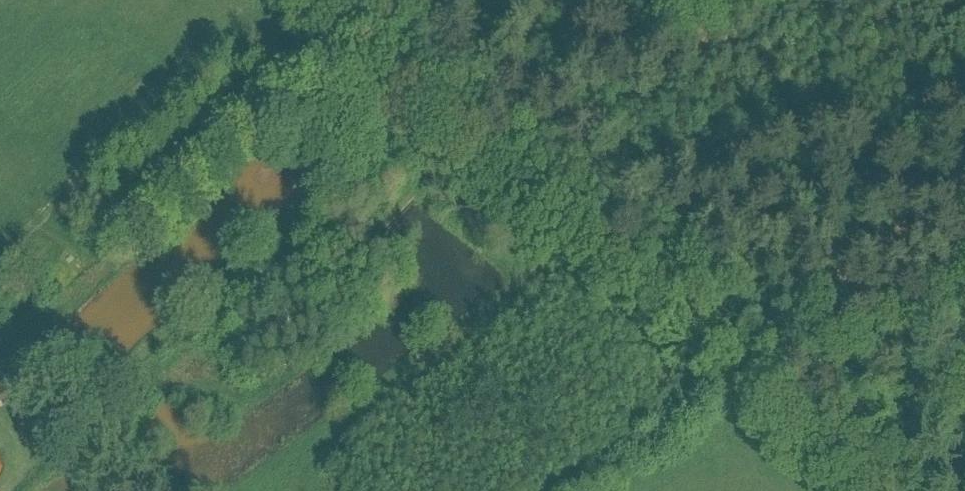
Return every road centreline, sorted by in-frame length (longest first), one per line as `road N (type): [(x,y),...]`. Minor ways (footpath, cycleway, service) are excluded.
road 1 (track): [(334,0),(419,91),(823,432),(880,490)]
road 2 (track): [(964,189),(866,258),(836,291),(823,432)]

